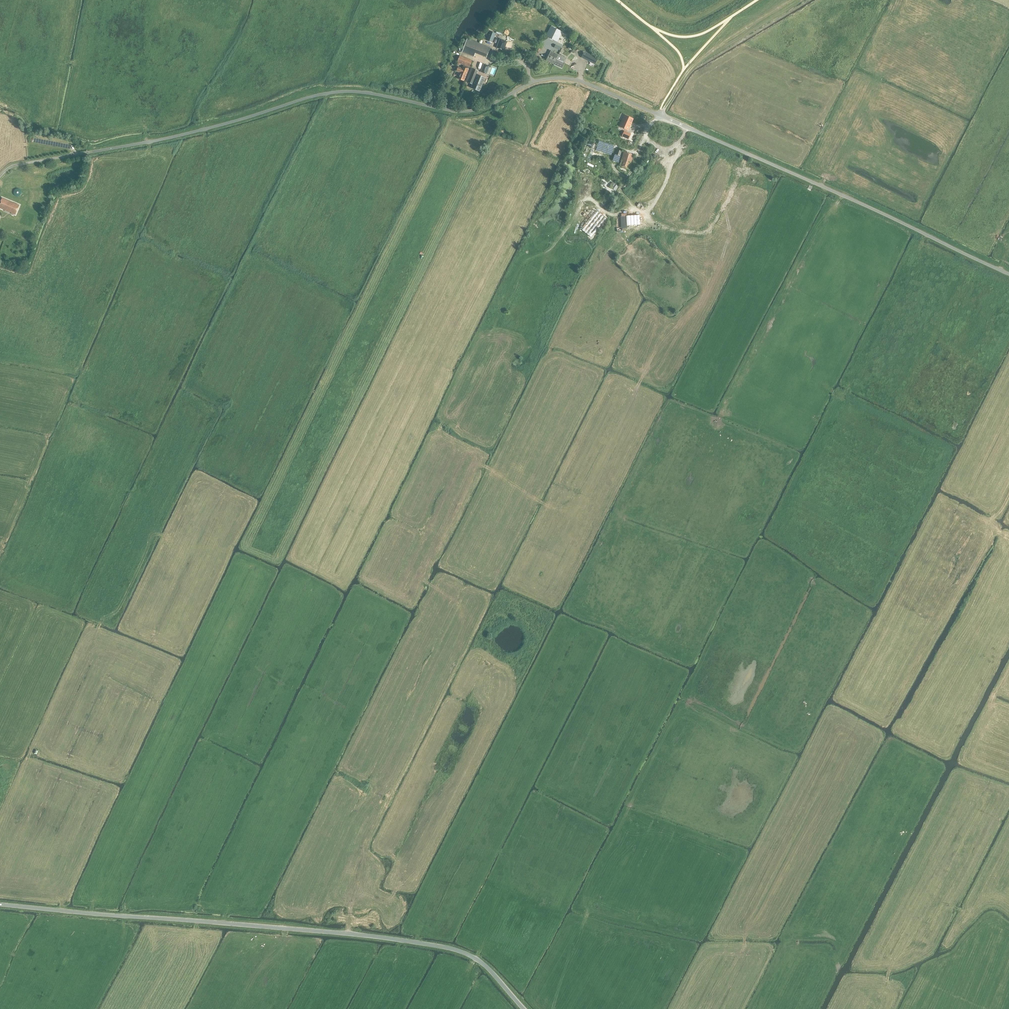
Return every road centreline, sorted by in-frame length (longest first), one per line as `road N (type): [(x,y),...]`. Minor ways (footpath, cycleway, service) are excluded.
road 1 (unclassified): [(1008,274),(569,79),(537,81),(469,111),(329,93),(88,153)]
road 2 (unclassified): [(524,1008),(477,959),(444,947),(0,904)]
road 3 (track): [(791,0),(703,57),(665,117)]

